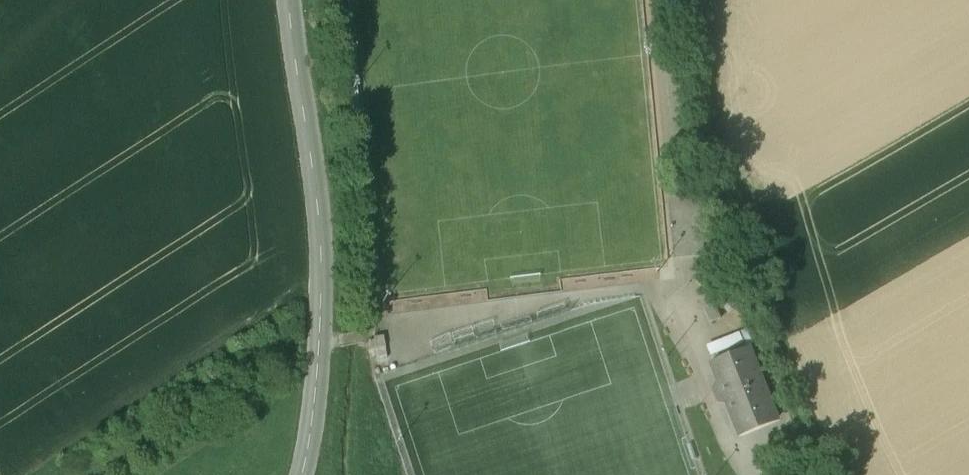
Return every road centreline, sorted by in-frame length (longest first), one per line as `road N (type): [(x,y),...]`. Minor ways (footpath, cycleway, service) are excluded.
road 1 (tertiary): [(289,0),(324,245),(321,364),(304,474)]

